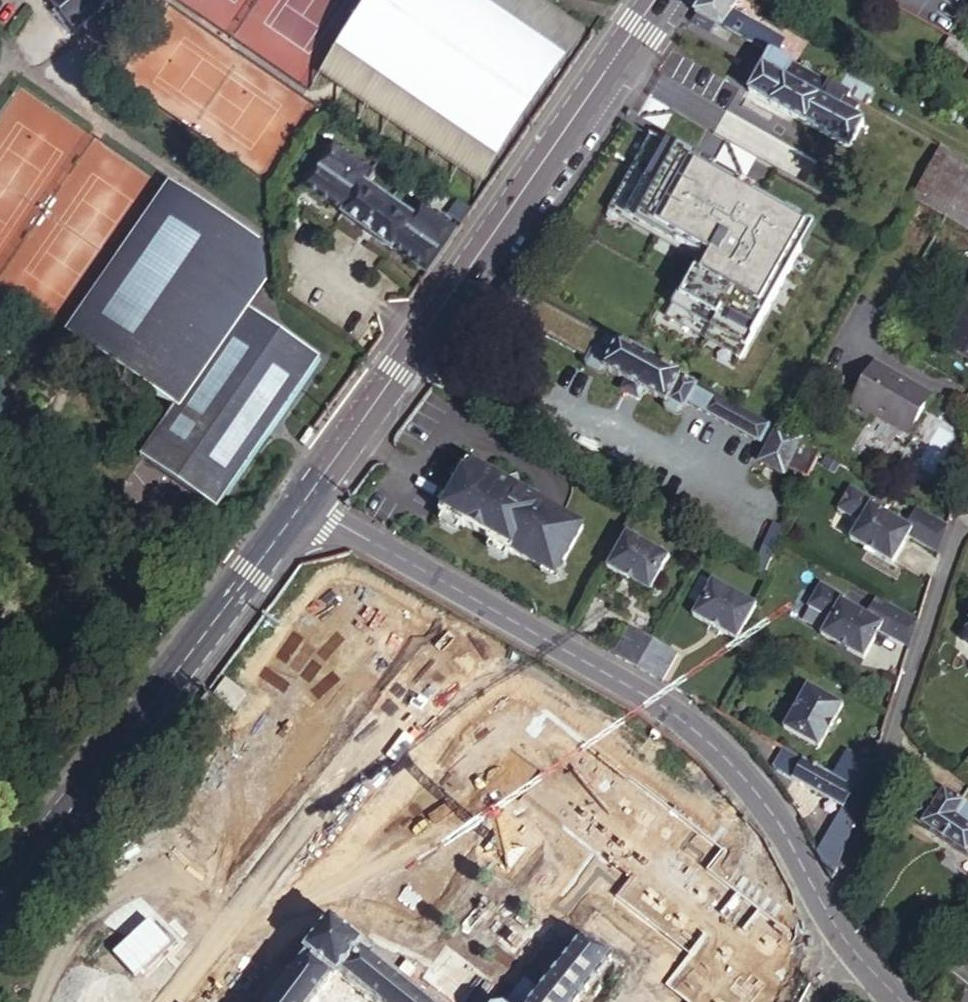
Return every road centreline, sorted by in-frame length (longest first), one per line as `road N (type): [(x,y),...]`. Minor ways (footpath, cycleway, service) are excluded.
road 1 (residential): [(831,915),(786,832),(707,740),(626,683),(303,501)]
road 2 (secondary): [(303,501),(657,0)]
road 3 (secondary): [(0,900),(303,501)]
road 4 (residential): [(831,915),(967,501)]

